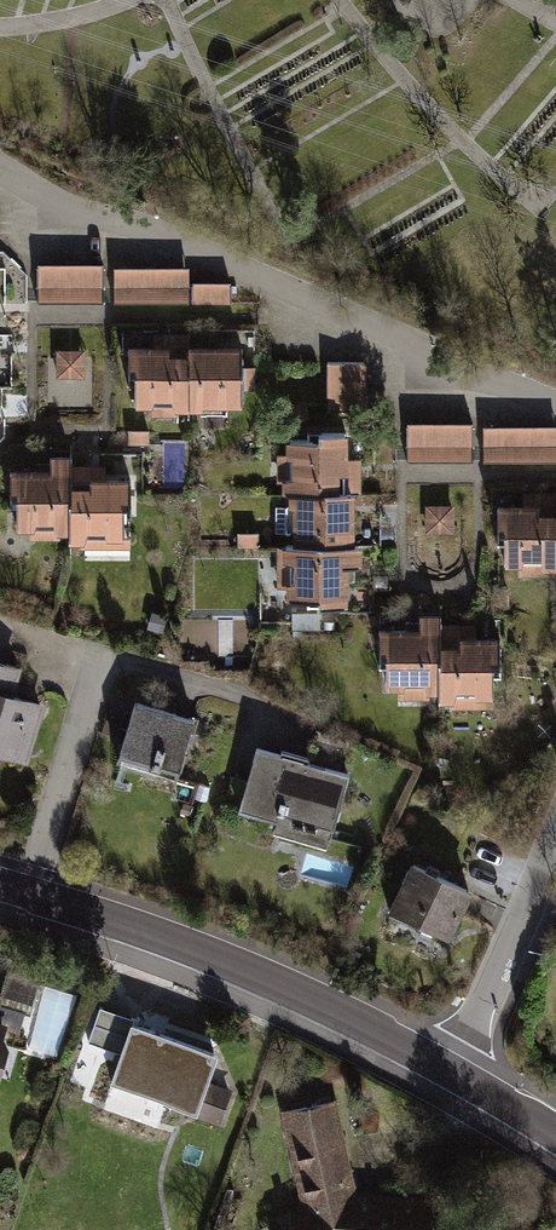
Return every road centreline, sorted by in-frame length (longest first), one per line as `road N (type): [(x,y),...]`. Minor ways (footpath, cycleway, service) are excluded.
road 1 (residential): [(555,404),(0,160)]
road 2 (tertiary): [(449,1071),(165,940),(0,891)]
road 3 (residential): [(555,827),(449,1071)]
road 4 (tertiary): [(555,1134),(449,1071)]

